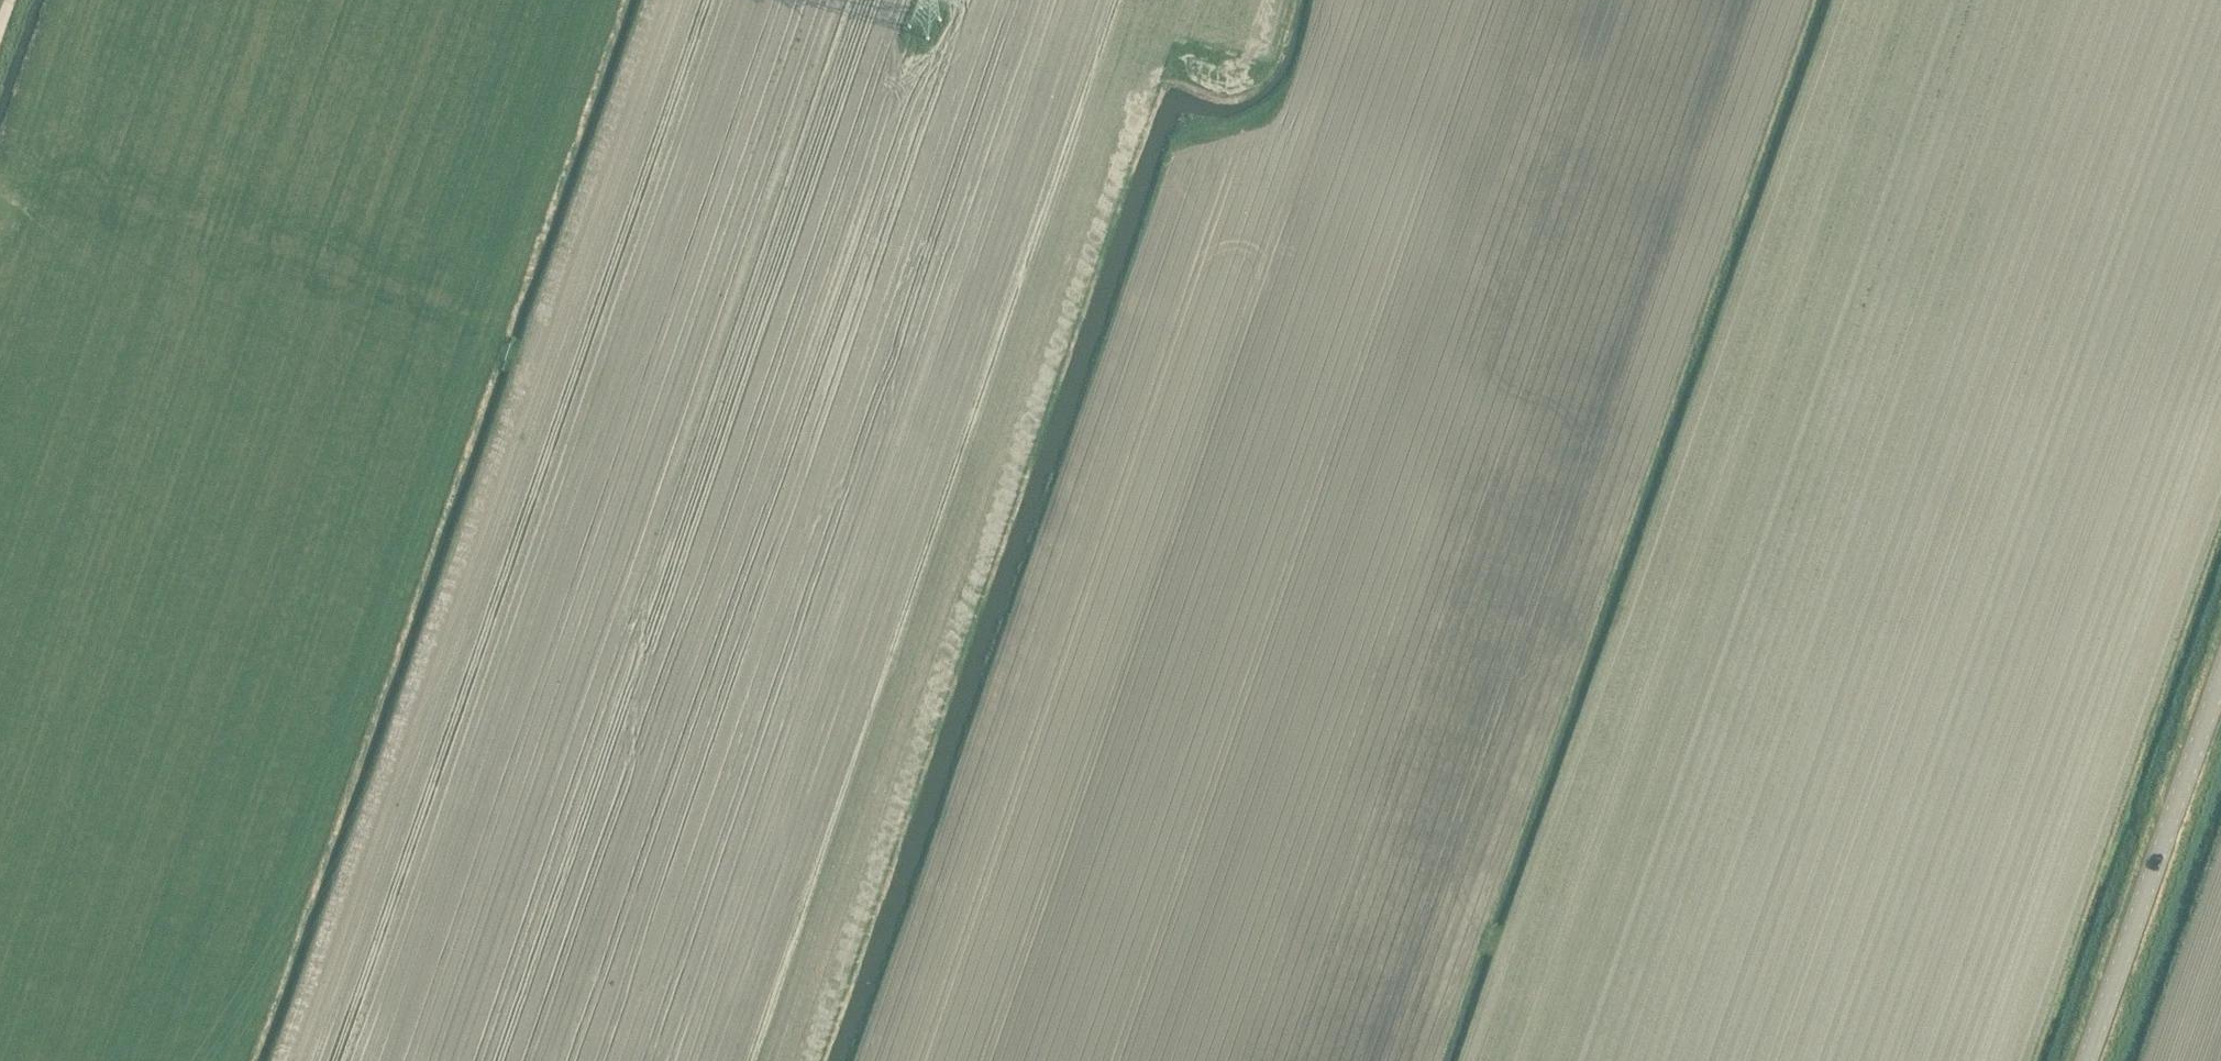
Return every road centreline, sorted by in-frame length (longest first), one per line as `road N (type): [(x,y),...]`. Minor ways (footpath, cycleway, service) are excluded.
road 1 (tertiary): [(2081,1060),(2220,664)]

